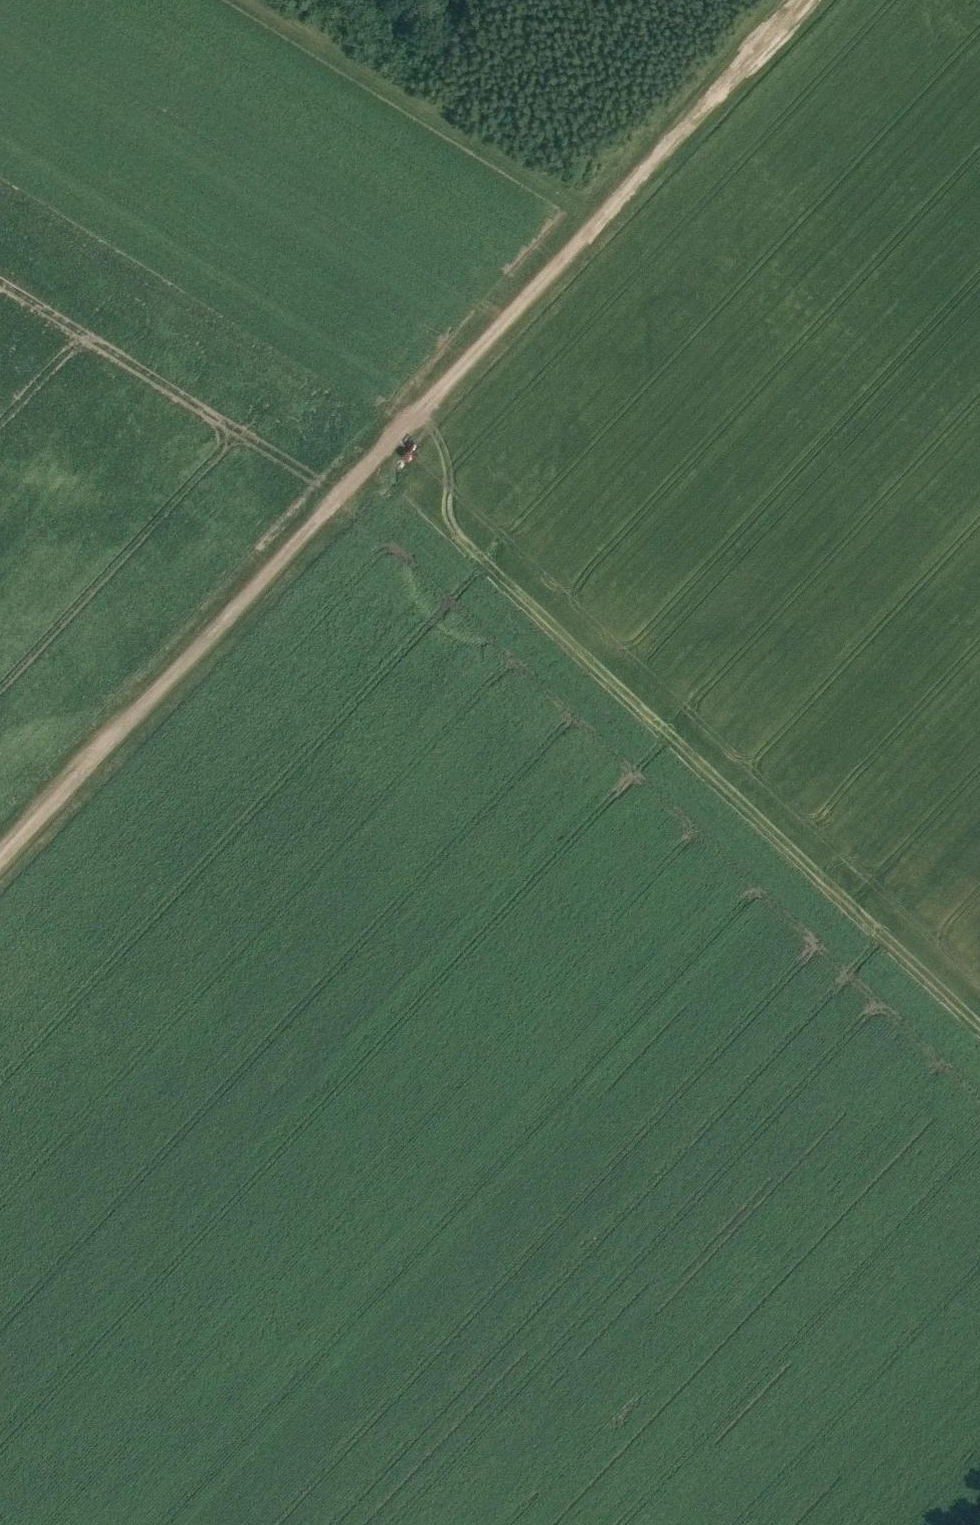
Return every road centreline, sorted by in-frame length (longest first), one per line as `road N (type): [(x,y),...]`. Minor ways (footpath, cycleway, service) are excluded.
road 1 (track): [(0,857),(799,0)]

